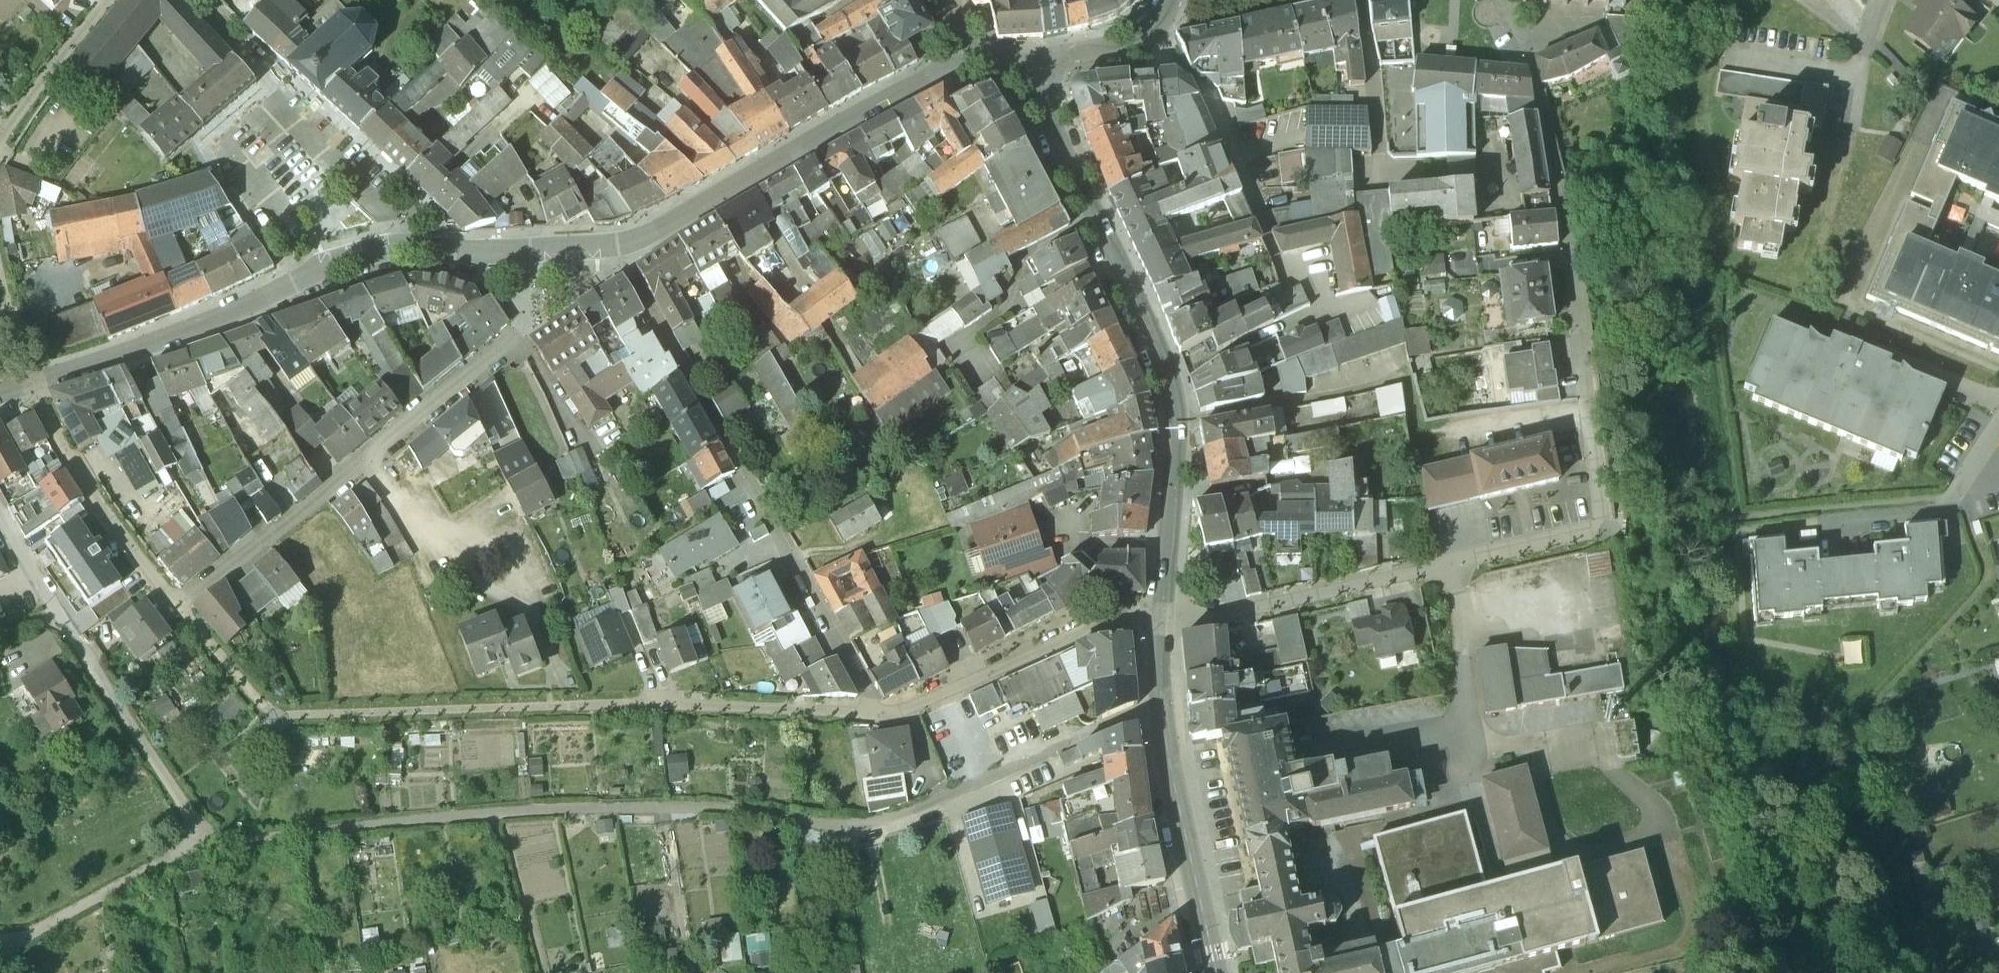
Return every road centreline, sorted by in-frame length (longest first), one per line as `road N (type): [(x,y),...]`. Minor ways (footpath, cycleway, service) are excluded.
road 1 (residential): [(1530,68),(1564,206),(1599,531),(1219,618),(1162,618)]
road 2 (residential): [(0,516),(205,842),(0,948)]
road 3 (residential): [(620,244),(877,712)]
road 4 (residential): [(518,249),(520,336),(180,607)]
road 5 (secondary): [(28,386),(331,264),(409,249)]
road 6 (secondary): [(620,244),(880,105),(979,62)]
road 7 (secondary): [(1181,419),(1169,377),(1013,61)]
road 8 (secondary): [(1217,972),(1163,708),(1162,618)]
road 9 (residential): [(409,249),(277,79),(196,0)]
road 10 (residential): [(1162,618),(1063,629),(923,703),(877,712)]
road 11 (residential): [(877,712),(674,699),(582,703)]
road 12 (residential): [(180,607),(96,502),(28,386)]
road 13 (residential): [(1181,419),(1403,374)]
road 14 (secondary): [(1162,618),(1181,419)]
road 15 (residential): [(0,146),(109,0)]
road 16 (secondary): [(1013,61),(1099,52),(1144,38),(1174,0)]
road 17 (residential): [(1365,0),(1381,148)]

